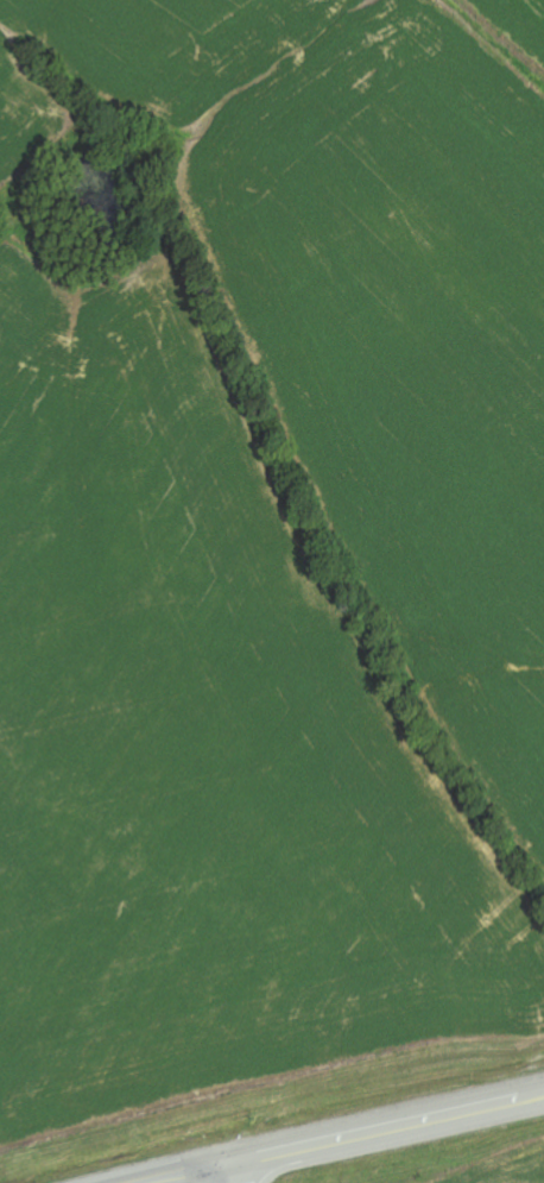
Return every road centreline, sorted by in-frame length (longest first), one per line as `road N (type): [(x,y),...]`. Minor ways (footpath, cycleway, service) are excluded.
road 1 (primary): [(224,1164),(543,1094)]

